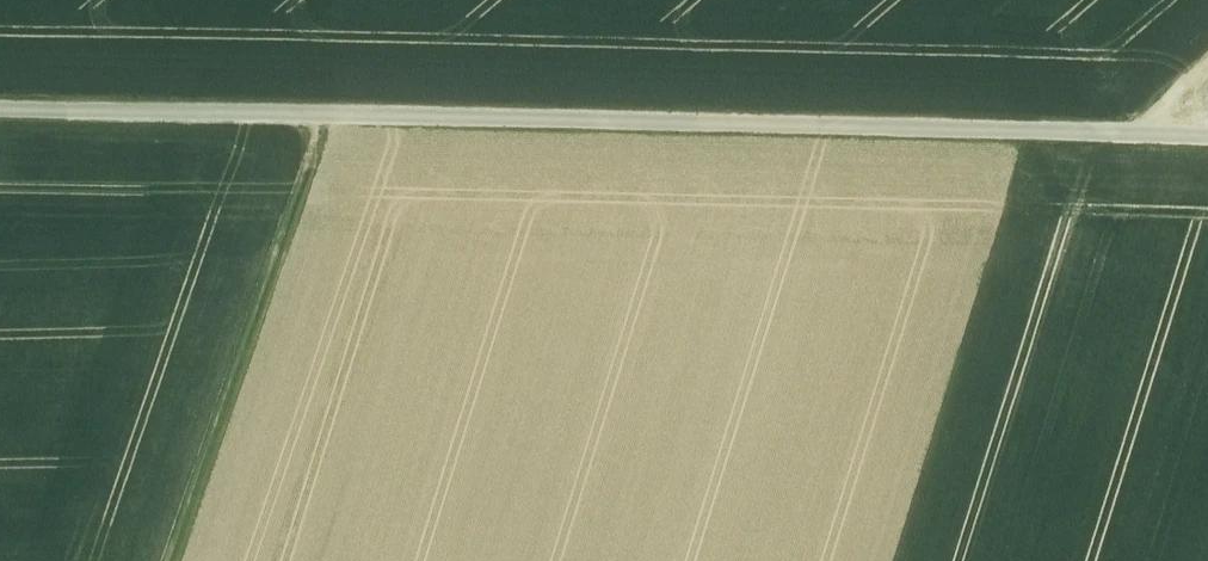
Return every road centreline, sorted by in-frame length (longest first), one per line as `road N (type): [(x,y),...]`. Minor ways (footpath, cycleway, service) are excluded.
road 1 (track): [(0,112),(1207,137)]
road 2 (track): [(329,118),(175,560)]

